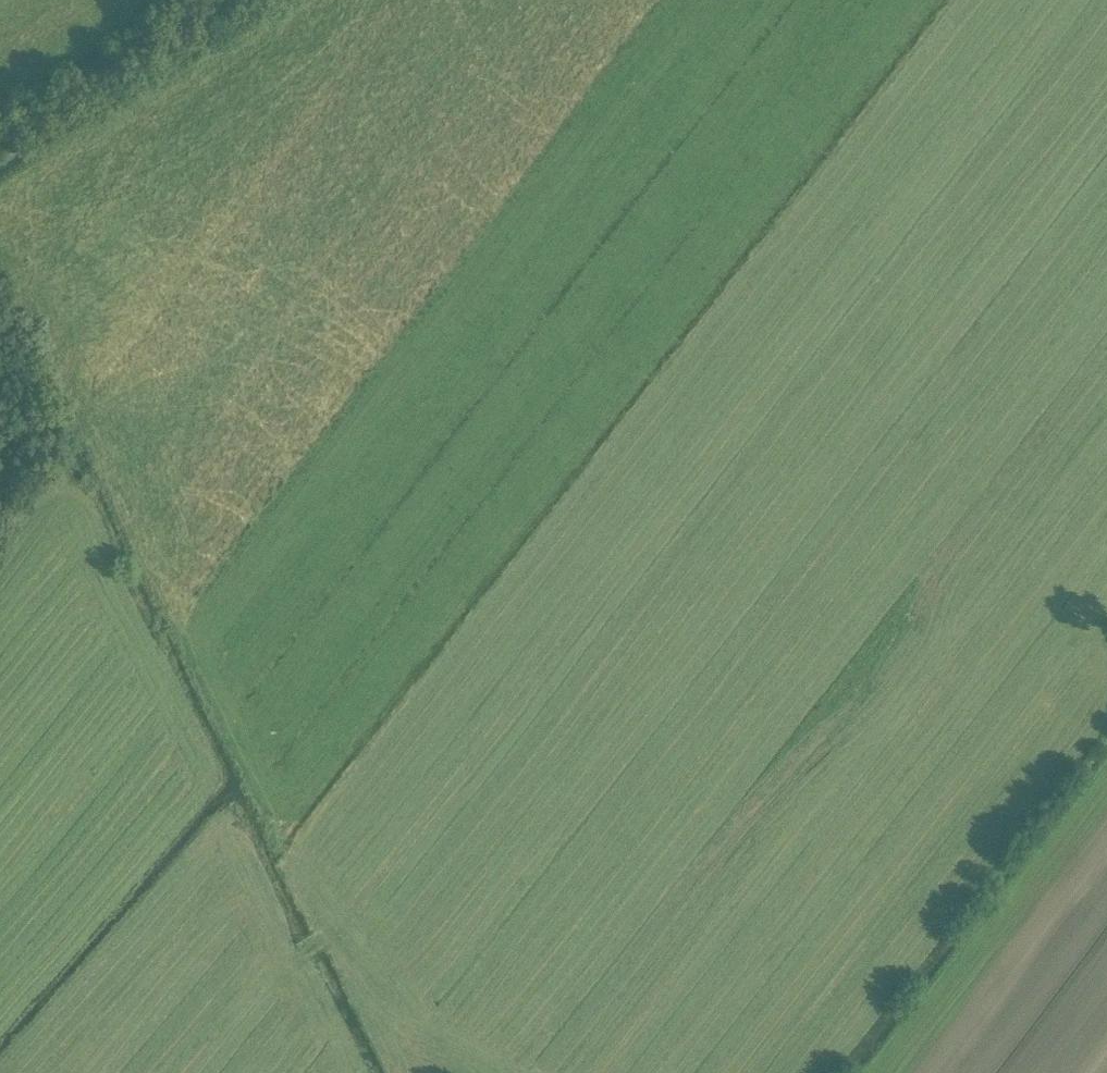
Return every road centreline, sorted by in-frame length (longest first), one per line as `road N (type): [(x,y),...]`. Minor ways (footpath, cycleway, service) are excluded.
road 1 (track): [(235,0),(0,144)]

